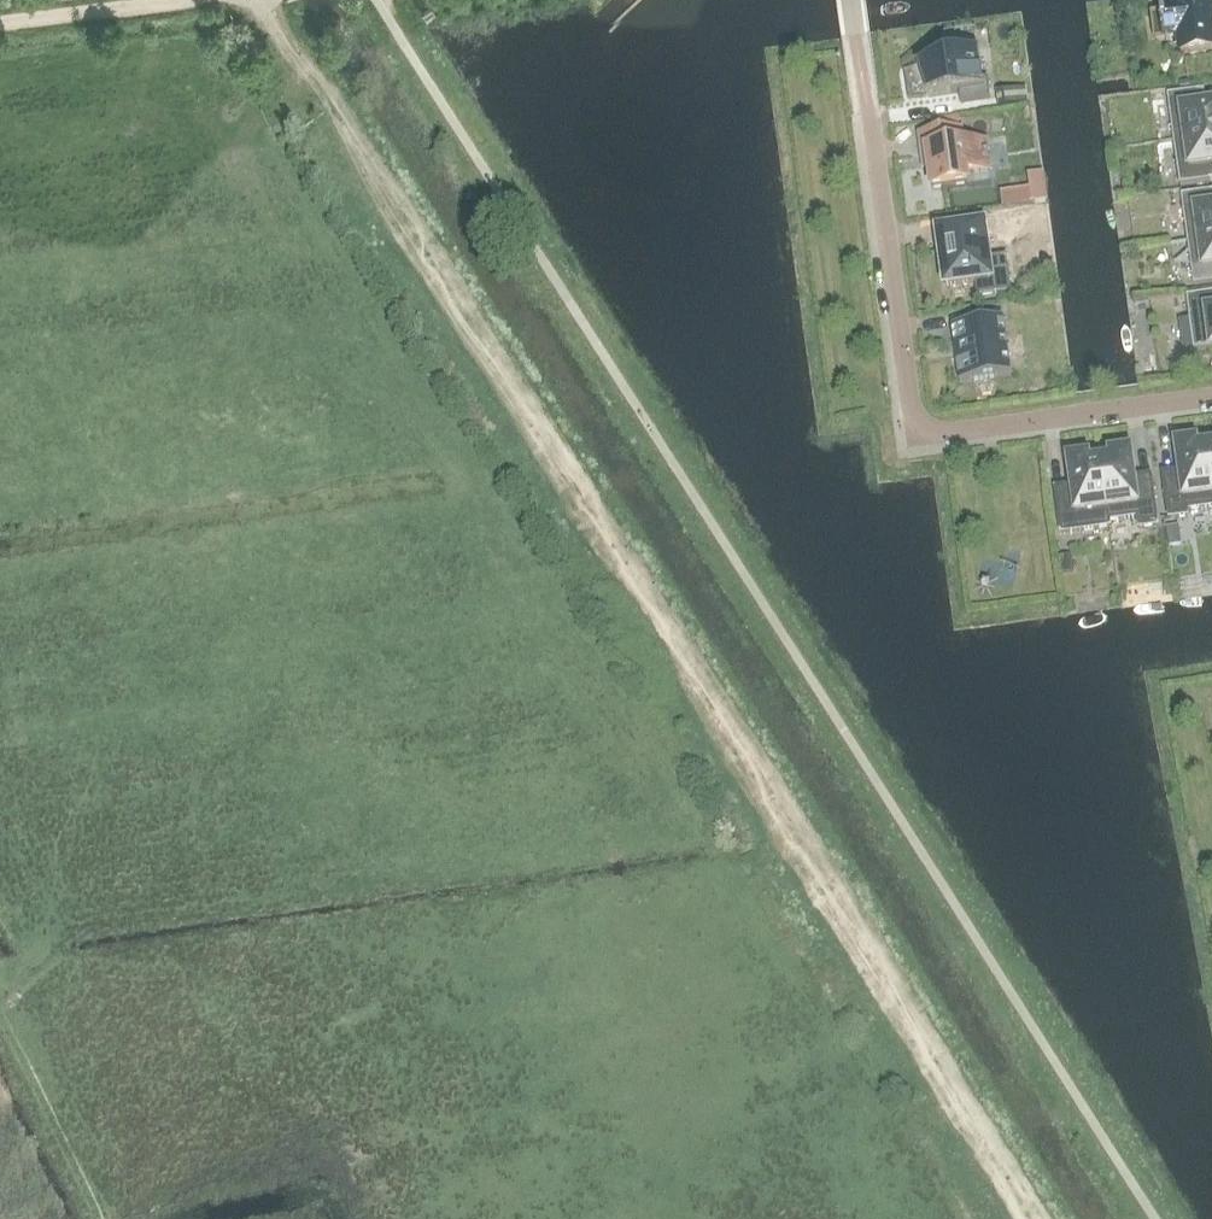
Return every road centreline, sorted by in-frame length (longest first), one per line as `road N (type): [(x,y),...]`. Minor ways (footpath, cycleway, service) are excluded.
road 1 (track): [(1036,1218),(255,0)]
road 2 (residential): [(850,0),(916,434),(1211,393)]
road 3 (track): [(0,25),(200,0)]

